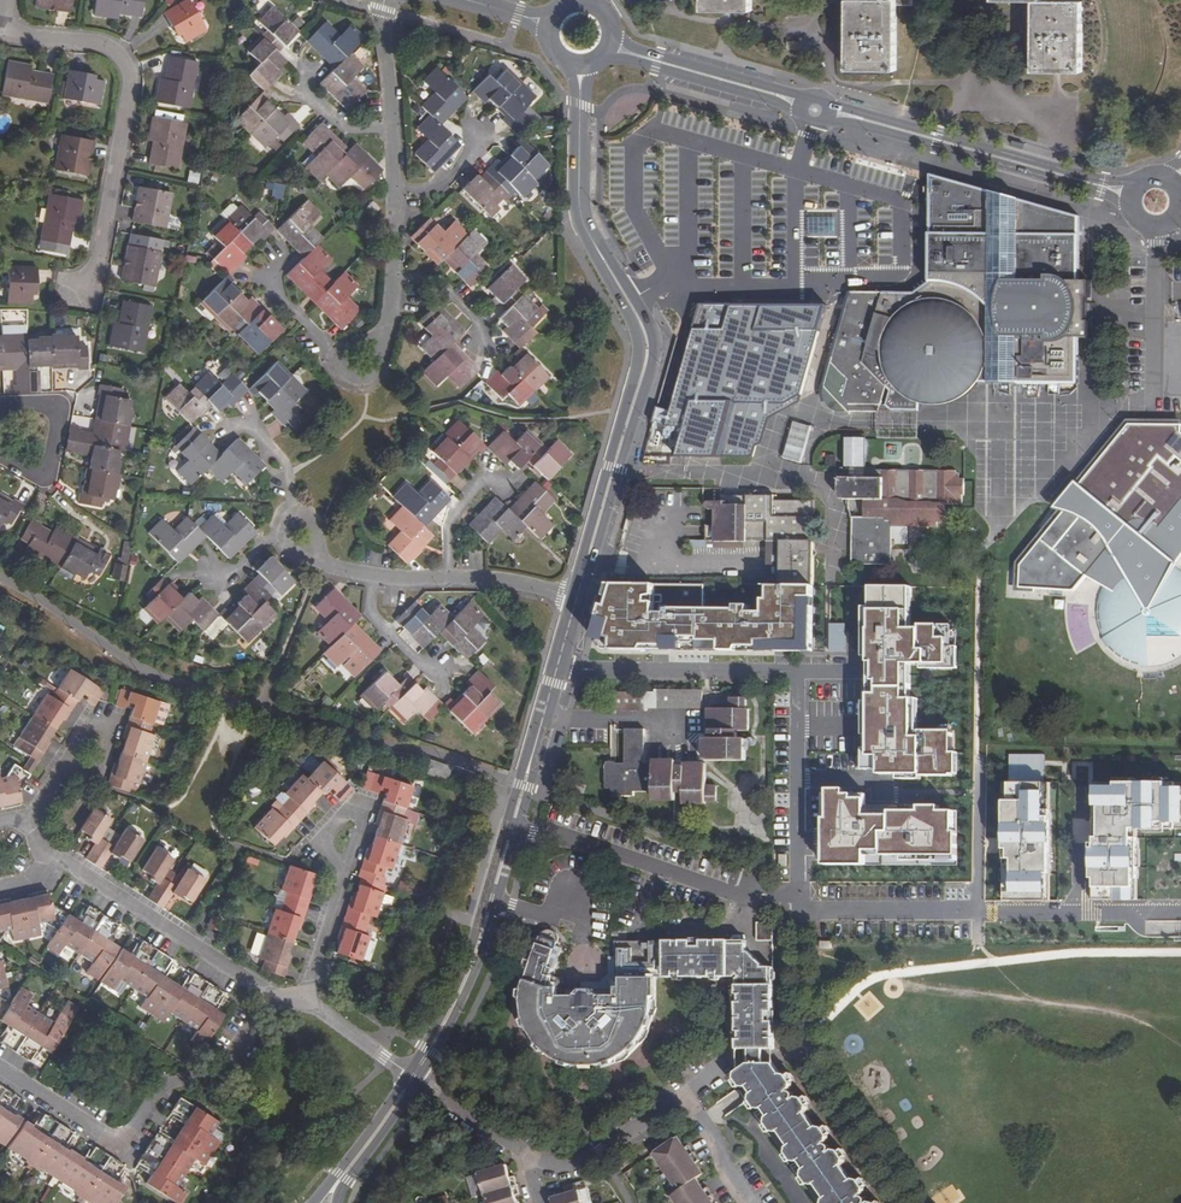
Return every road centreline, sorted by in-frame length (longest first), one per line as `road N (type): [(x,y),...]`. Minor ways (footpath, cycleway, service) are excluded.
road 1 (residential): [(609,48),(1128,193)]
road 2 (residential): [(1180,912),(795,905)]
road 3 (residential): [(0,1070),(107,1138),(134,1136),(168,1085),(216,1077),(268,994)]
road 4 (residential): [(4,32),(95,42),(129,72),(96,265),(81,287)]
road 5 (residential): [(795,905),(750,899),(513,826)]
road 6 (unclassified): [(413,1077),(473,961),(513,826)]
road 7 (residential): [(268,994),(66,863),(41,854)]
road 8 (unclassified): [(576,598),(647,348)]
road 9 (residential): [(798,670),(556,668)]
road 10 (residential): [(795,905),(798,670)]
road 11 (unclassified): [(604,261),(580,213),(580,68)]
road 12 (residential): [(684,1093),(576,1162),(526,1158)]
road 13 (residential): [(0,404),(48,404),(59,420),(50,464),(39,471),(0,456)]
road 14 (unclassified): [(513,826),(556,668)]
road 15 (residential): [(345,868),(300,1000)]
road 16 (residential): [(526,1158),(413,1077)]
road 17 (residential): [(300,1000),(413,1077)]
road 18 (residential): [(448,580),(576,598)]
road 19 (residential): [(752,1202),(684,1093)]
road 20 (residential): [(483,345),(480,321),(438,280),(393,275)]
road 21 (unclassified): [(340,1180),(413,1077)]
road 22 (residential): [(345,360),(273,295),(274,266)]
road 23 (residential): [(384,0),(392,125)]
road 24 (residential): [(722,993),(725,1060),(684,1093)]

